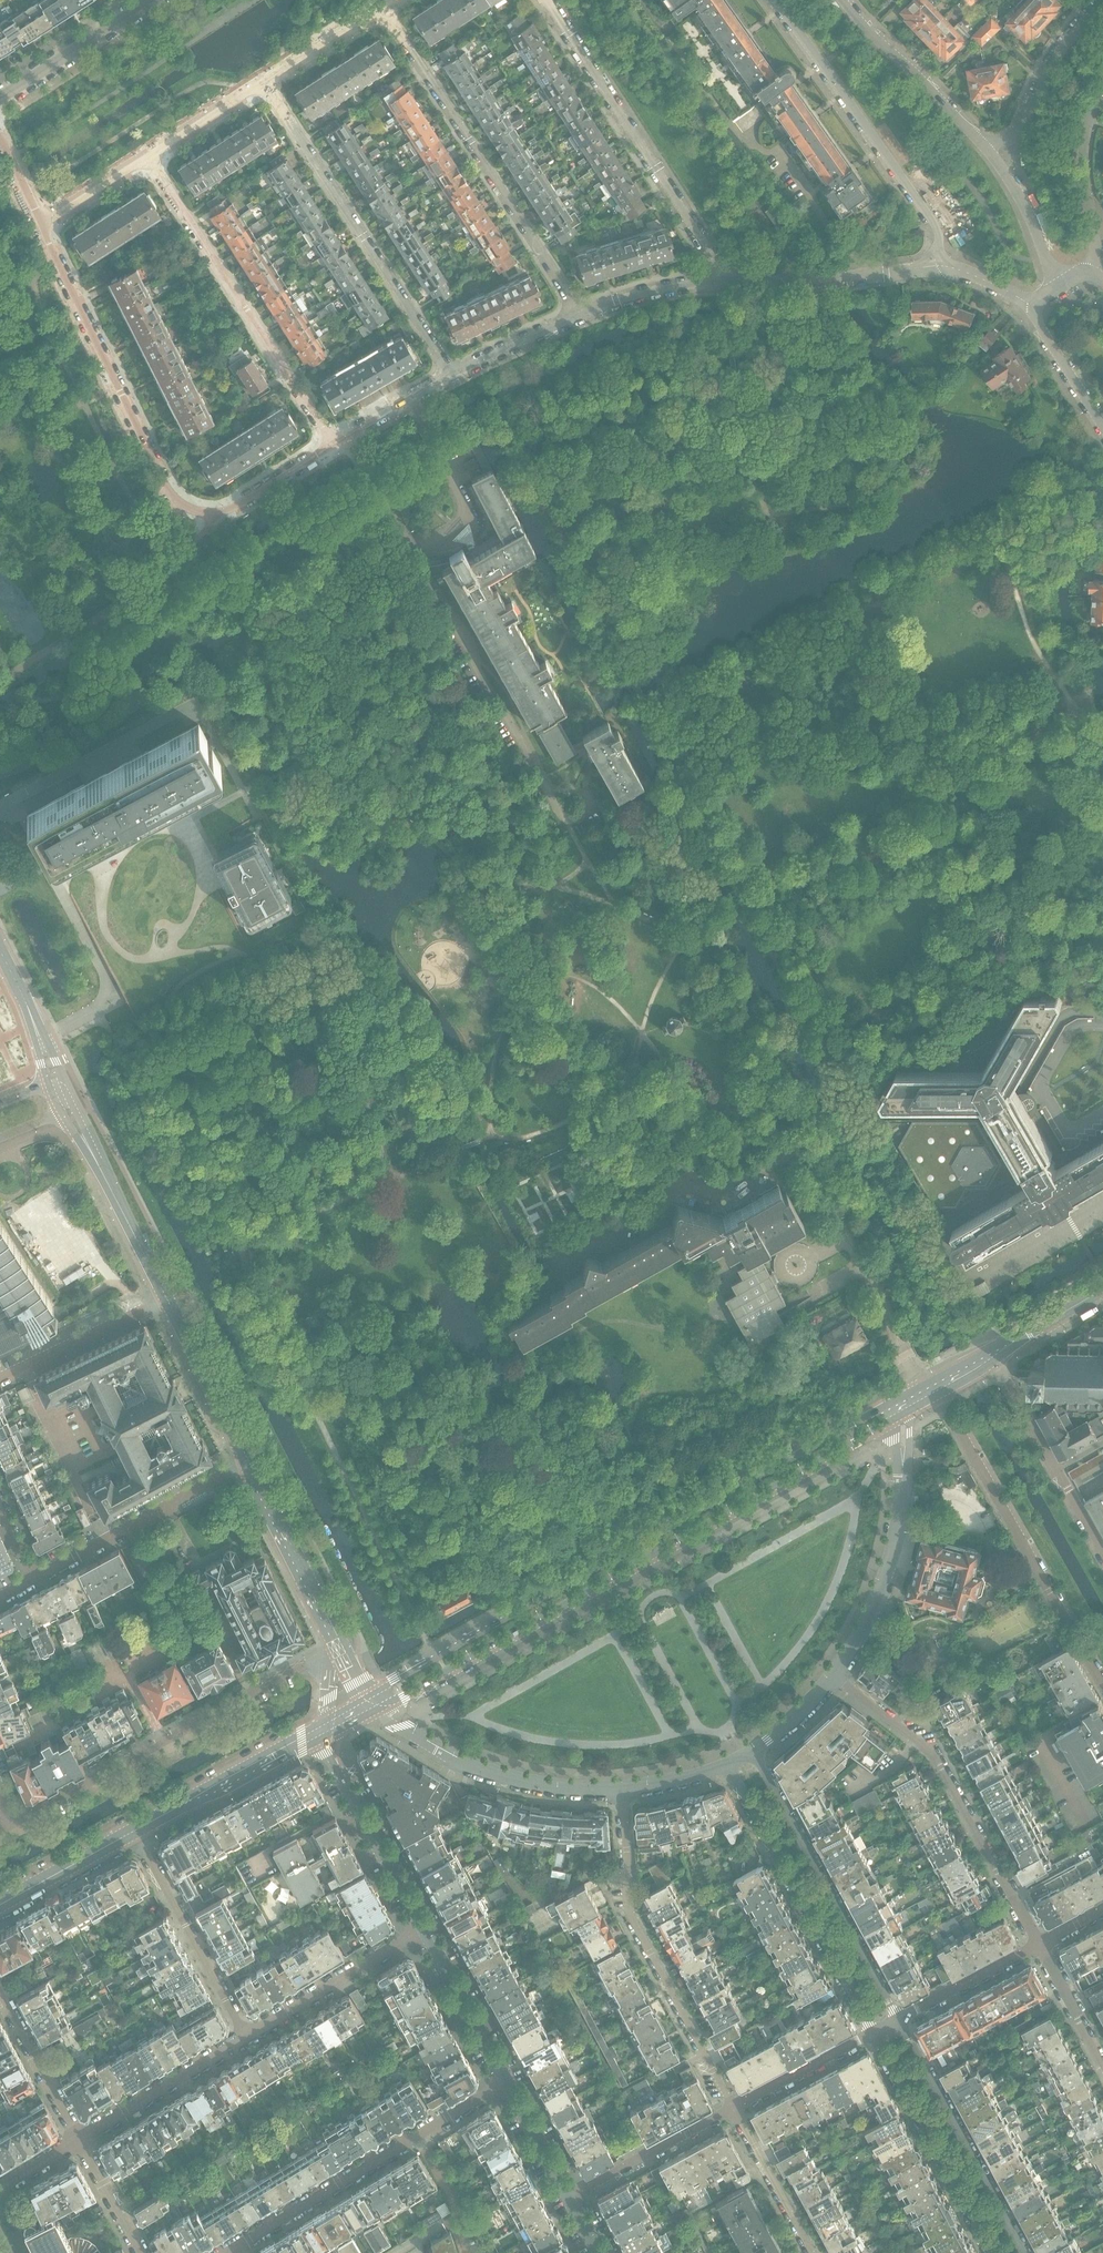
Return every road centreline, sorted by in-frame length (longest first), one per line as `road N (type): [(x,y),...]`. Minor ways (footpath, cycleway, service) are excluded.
road 1 (tertiary): [(371,1699),(404,1697),(884,1425),(905,1404)]
road 2 (tertiary): [(905,1404),(878,1410),(371,1699)]
road 3 (residential): [(335,443),(227,511),(183,505),(157,469),(43,226)]
road 4 (residential): [(340,1649),(14,1823)]
road 5 (residential): [(384,6),(577,314)]
road 6 (residential): [(453,375),(265,84)]
road 7 (residential): [(623,1790),(635,1918),(734,2108)]
road 8 (residential): [(837,1677),(932,1751),(1040,1944)]
road 9 (residential): [(936,1387),(1102,1685)]
road 10 (residential): [(152,157),(335,443)]
road 11 (residential): [(224,2252),(508,2081)]
road 12 (residential): [(547,0),(708,249),(719,278)]
road 13 (residential): [(778,0),(934,221),(950,265)]
road 14 (residential): [(729,1764),(874,2033)]
road 15 (residential): [(898,2019),(753,1753)]
road 16 (residential): [(837,1677),(860,1644),(898,1533),(905,1404)]
road 17 (residential): [(371,1699),(408,1735),(475,1768),(556,1787),(623,1790)]
road 18 (residential): [(1025,2252),(898,2019)]
road 19 (residential): [(874,2033),(992,2252)]
road 20 (residential): [(35,1581),(248,1462)]
road 21 (residential): [(248,2035),(136,1830)]
road 22 (residential): [(950,265),(841,282),(719,278)]
road 23 (residential): [(1102,1551),(992,1354)]
road 24 (residential): [(315,1730),(423,1927)]
road 25 (residential): [(171,1303),(70,1108)]
road 26 (residential): [(340,1649),(248,1462)]
road 27 (residential): [(990,148),(844,0)]
road 28 (residential): [(248,2035),(423,1927)]
road 29 (tertiary): [(136,1830),(315,1730)]
road 30 (residential): [(80,2139),(248,2035)]
road 31 (residential): [(0,103),(158,0)]
road 32 (residential): [(0,1382),(171,1303)]
road 33 (residential): [(571,2197),(734,2108)]
road 34 (residential): [(1102,9),(1054,66),(1019,136),(990,148)]
road 35 (residential): [(248,1462),(171,1303)]
road 36 (residential): [(423,1927),(508,2081)]
road 37 (residential): [(0,1991),(80,2139)]
road 38 (residential): [(734,2108),(813,2252)]
road 39 (residential): [(898,2019),(1040,1944)]
road 40 (residential): [(734,2108),(874,2033)]
road 41 (tertiary): [(0,1906),(136,1830)]
road 42 (residential): [(1062,284),(990,148)]
road 43 (residential): [(1101,241),(1085,146),(1102,92)]
road 44 (residential): [(56,1082),(0,946)]
road 45 (residential): [(719,278),(577,314)]
road 46 (residential): [(265,84),(384,6)]
road 47 (residential): [(577,314),(453,375)]
road 48 (residential): [(453,375),(335,443)]
road 49 (residential): [(152,157),(265,84)]
road 50 (residential): [(1036,307),(1102,424)]
road 51 (residential): [(1040,1944),(1102,2062)]
road 52 (residential): [(508,2081),(571,2197)]
road 53 (residential): [(43,226),(152,157)]
road 54 (residential): [(139,2252),(80,2139)]
road 55 (tertiary): [(992,1354),(1102,1292)]

